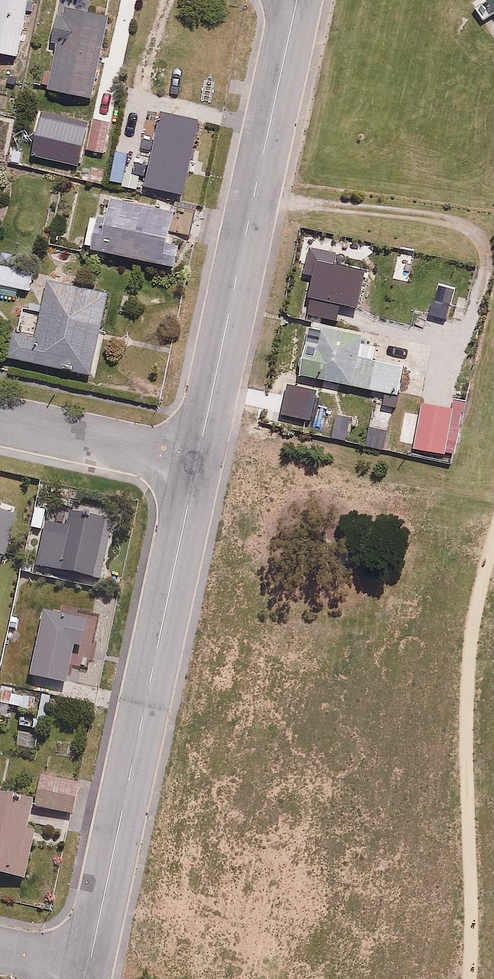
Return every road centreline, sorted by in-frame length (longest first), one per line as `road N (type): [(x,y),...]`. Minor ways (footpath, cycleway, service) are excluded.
road 1 (residential): [(197,462),(89,967)]
road 2 (residential): [(297,0),(197,462)]
road 3 (residential): [(197,462),(0,420)]

